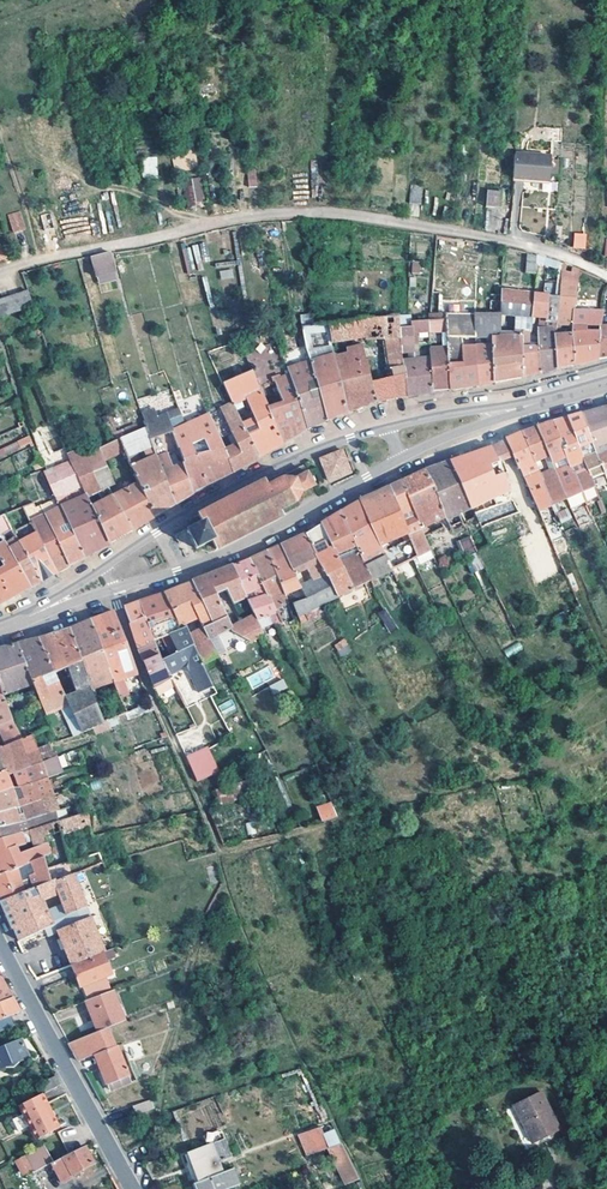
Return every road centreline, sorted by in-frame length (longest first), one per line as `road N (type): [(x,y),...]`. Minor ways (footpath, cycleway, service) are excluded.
road 1 (residential): [(606,275),(507,238),(358,214),(296,213),(0,272)]
road 2 (secondary): [(387,428),(268,471),(157,532),(59,602)]
road 3 (secondary): [(59,602),(112,594),(260,539),(401,463)]
road 4 (secondary): [(0,943),(132,1188)]
road 5 (secondary): [(538,404),(387,428)]
road 6 (secondary): [(401,463),(538,404)]

